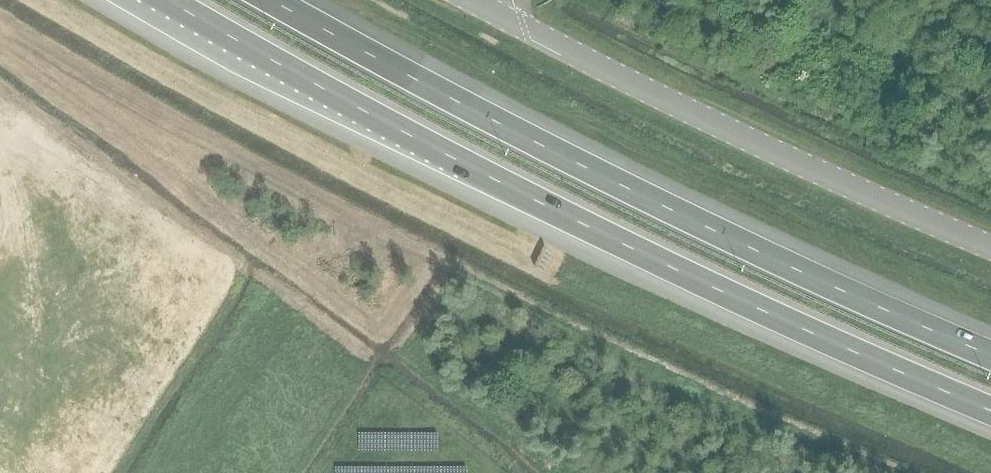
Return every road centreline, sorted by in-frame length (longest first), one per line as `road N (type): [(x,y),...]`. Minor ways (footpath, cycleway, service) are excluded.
road 1 (motorway): [(167,0),(595,232),(990,411)]
road 2 (motorway): [(990,356),(562,157),(272,0)]
road 3 (unclassified): [(990,247),(721,128),(478,0)]

